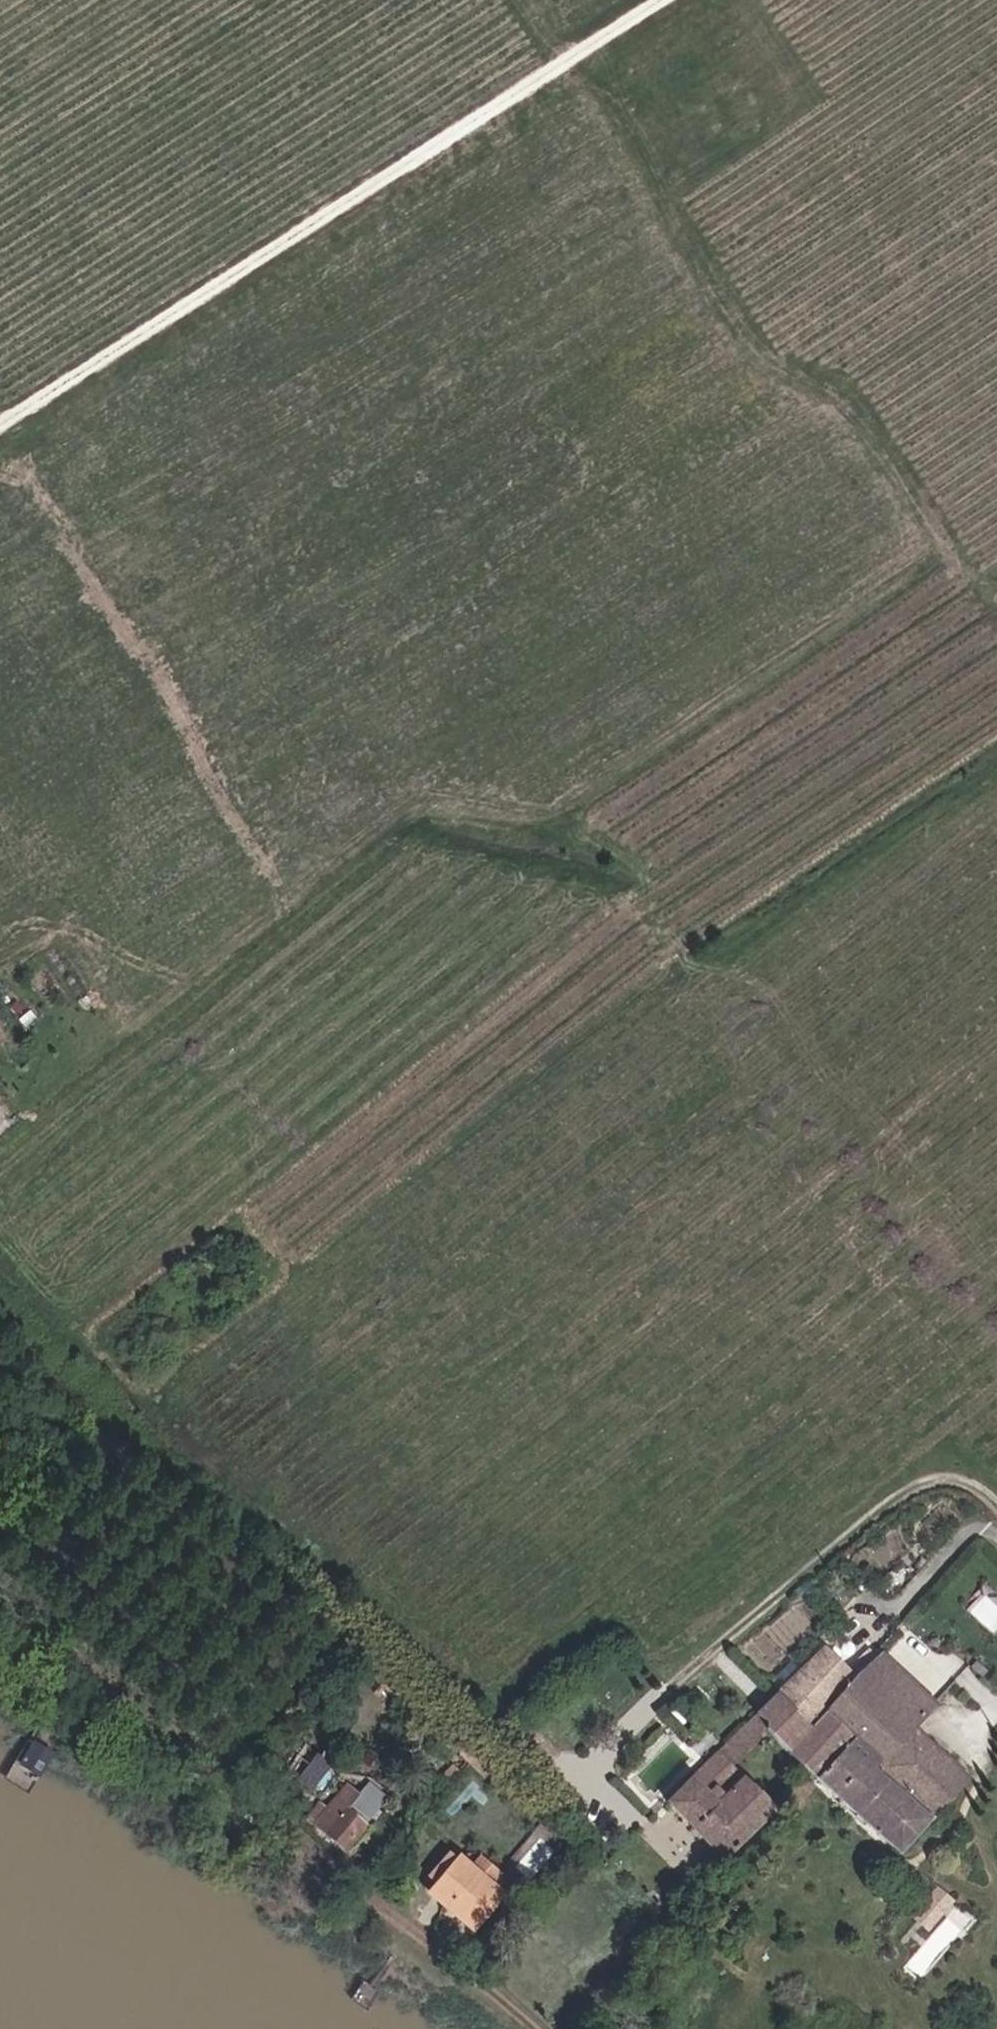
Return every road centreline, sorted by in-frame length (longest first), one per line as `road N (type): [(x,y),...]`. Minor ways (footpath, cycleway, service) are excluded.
road 1 (track): [(0,1598),(541,2028)]

